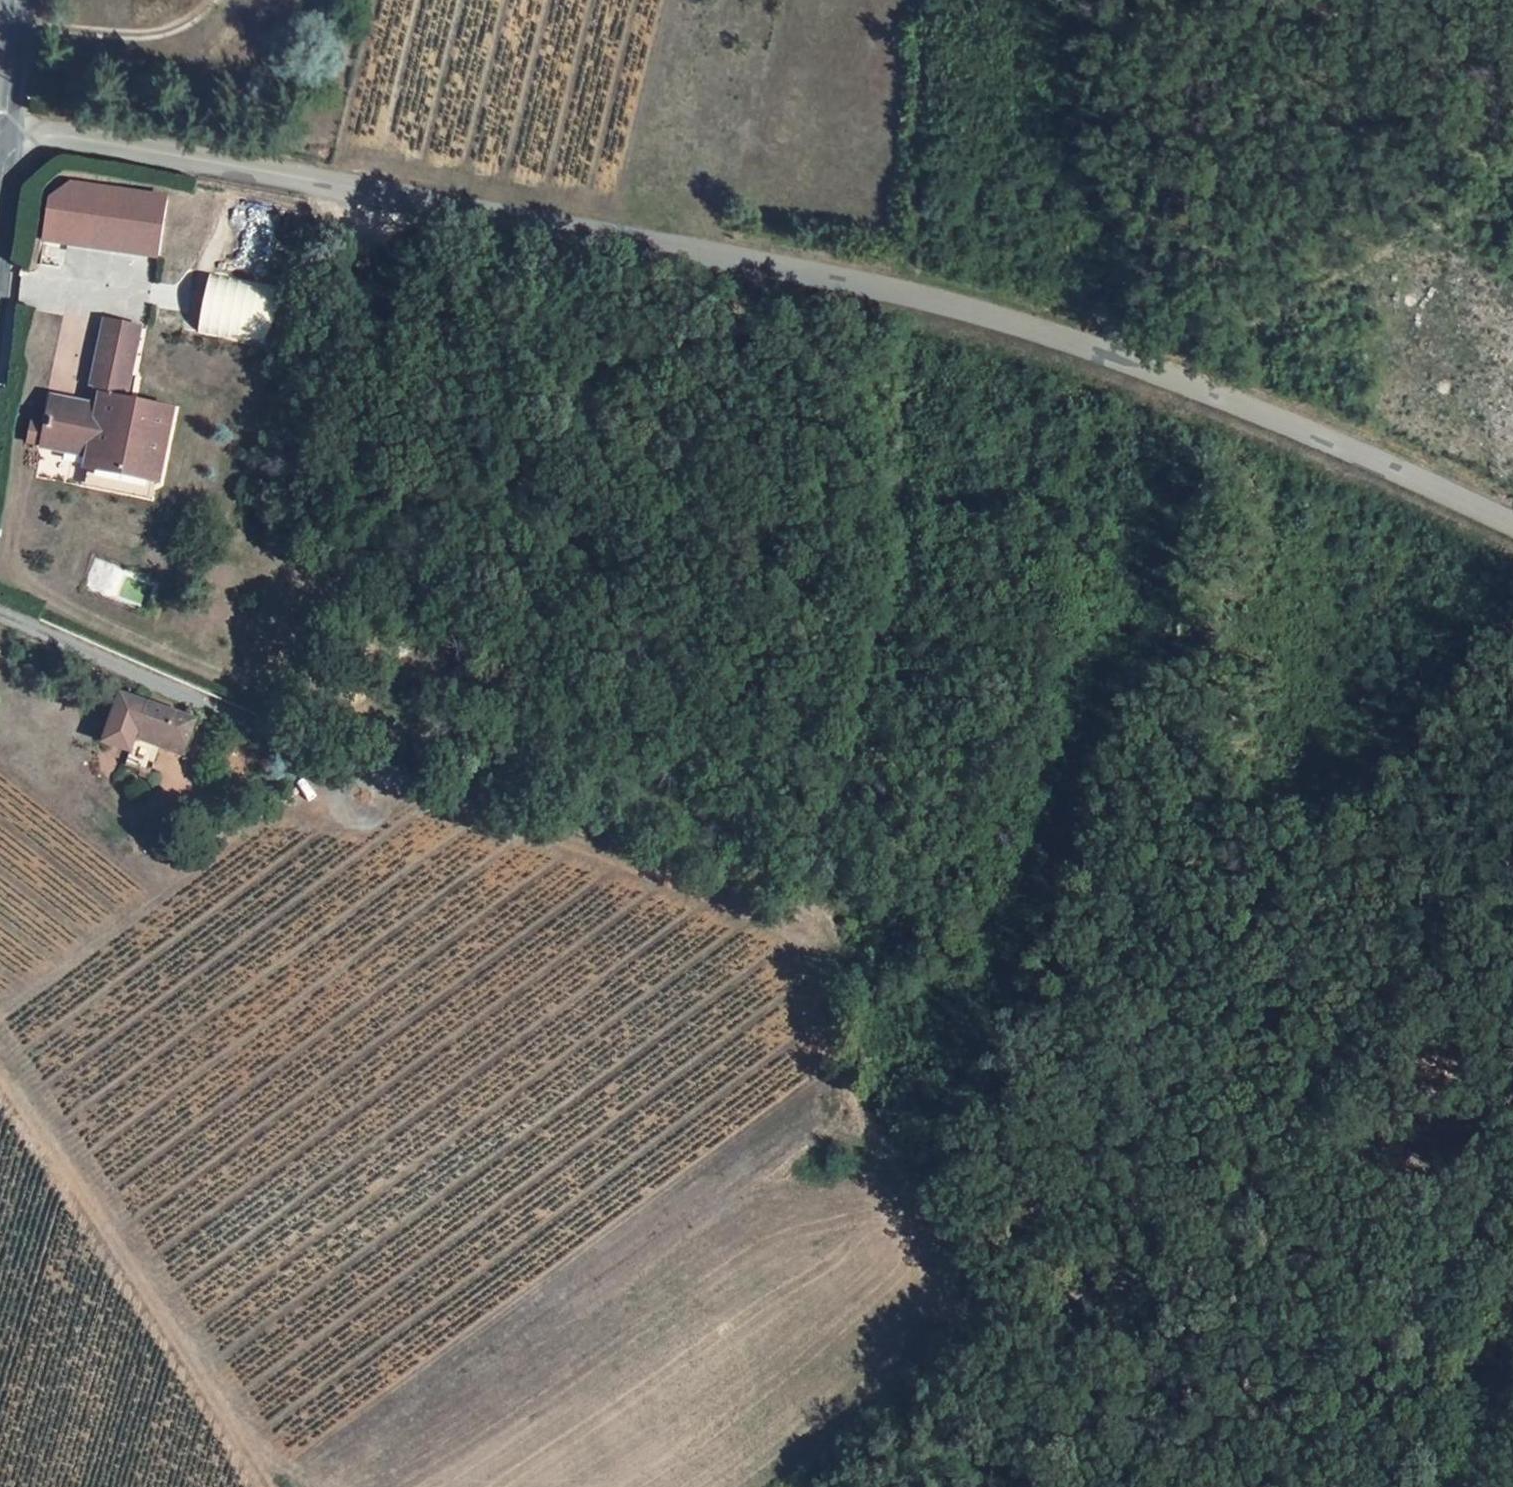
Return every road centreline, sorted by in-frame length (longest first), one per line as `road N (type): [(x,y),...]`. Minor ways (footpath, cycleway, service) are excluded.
road 1 (unclassified): [(1512,524),(1247,408),(1078,345),(879,288),(54,135),(4,115)]
road 2 (track): [(0,1079),(268,1486)]

